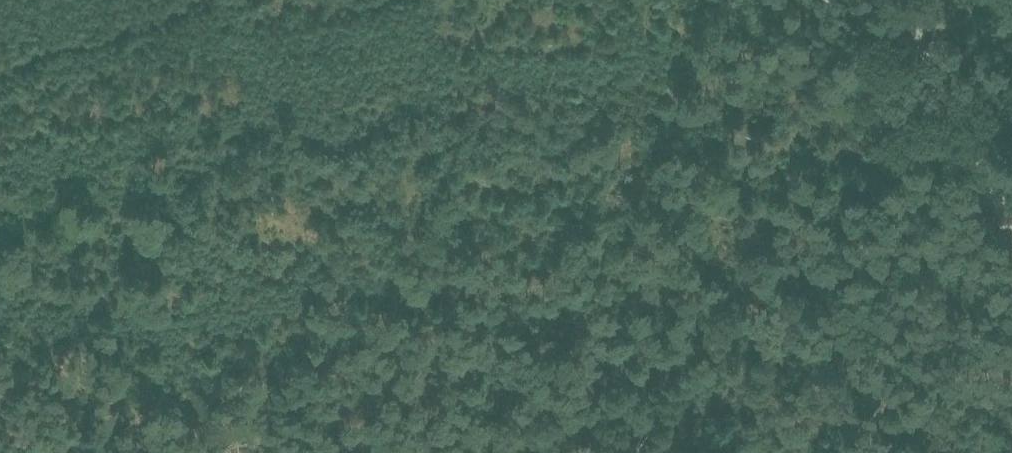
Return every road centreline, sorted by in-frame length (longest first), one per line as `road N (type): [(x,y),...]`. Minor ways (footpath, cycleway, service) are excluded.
road 1 (track): [(938,68),(1011,234)]

